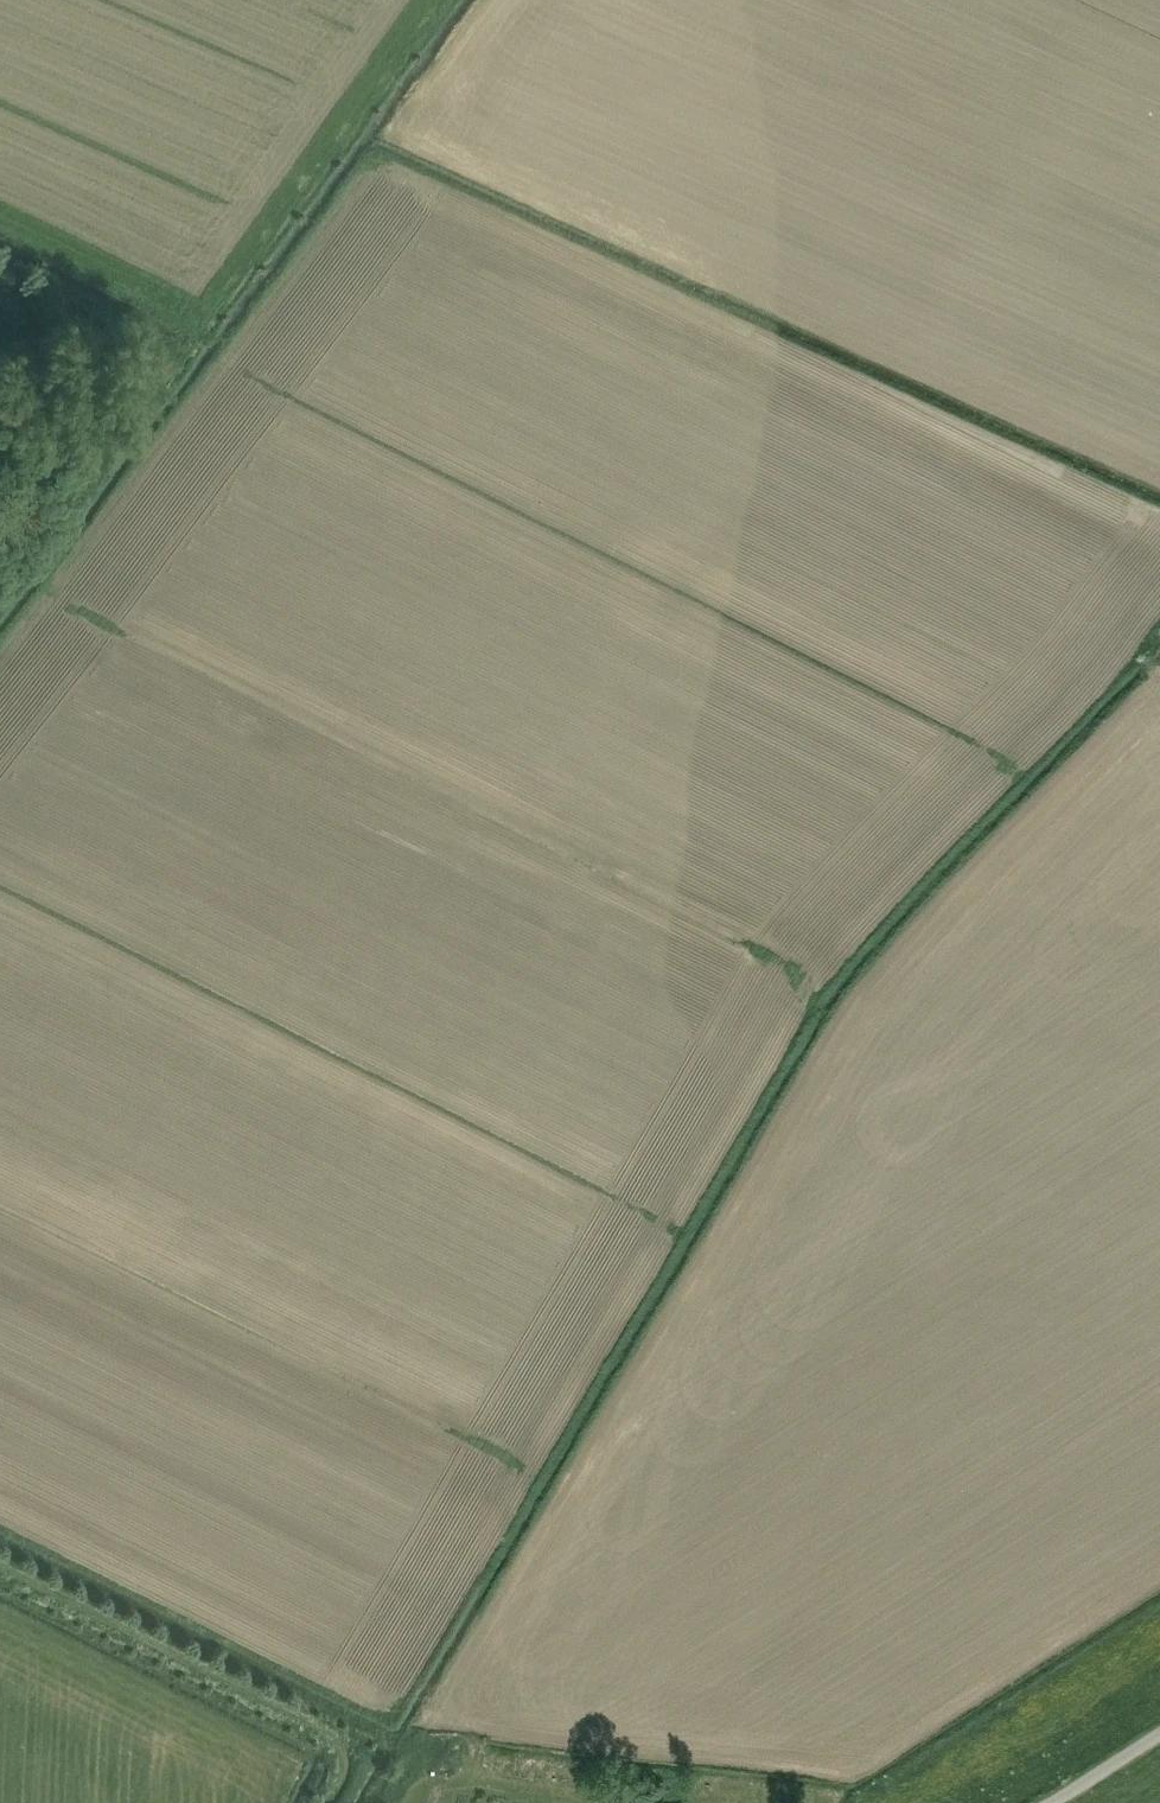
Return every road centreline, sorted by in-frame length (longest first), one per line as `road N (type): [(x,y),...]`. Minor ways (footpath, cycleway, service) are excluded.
road 1 (track): [(325,1802),(345,1766),(346,1751),(333,1738),(0,1568)]
road 2 (unclassified): [(1043,1802),(1159,1728)]

